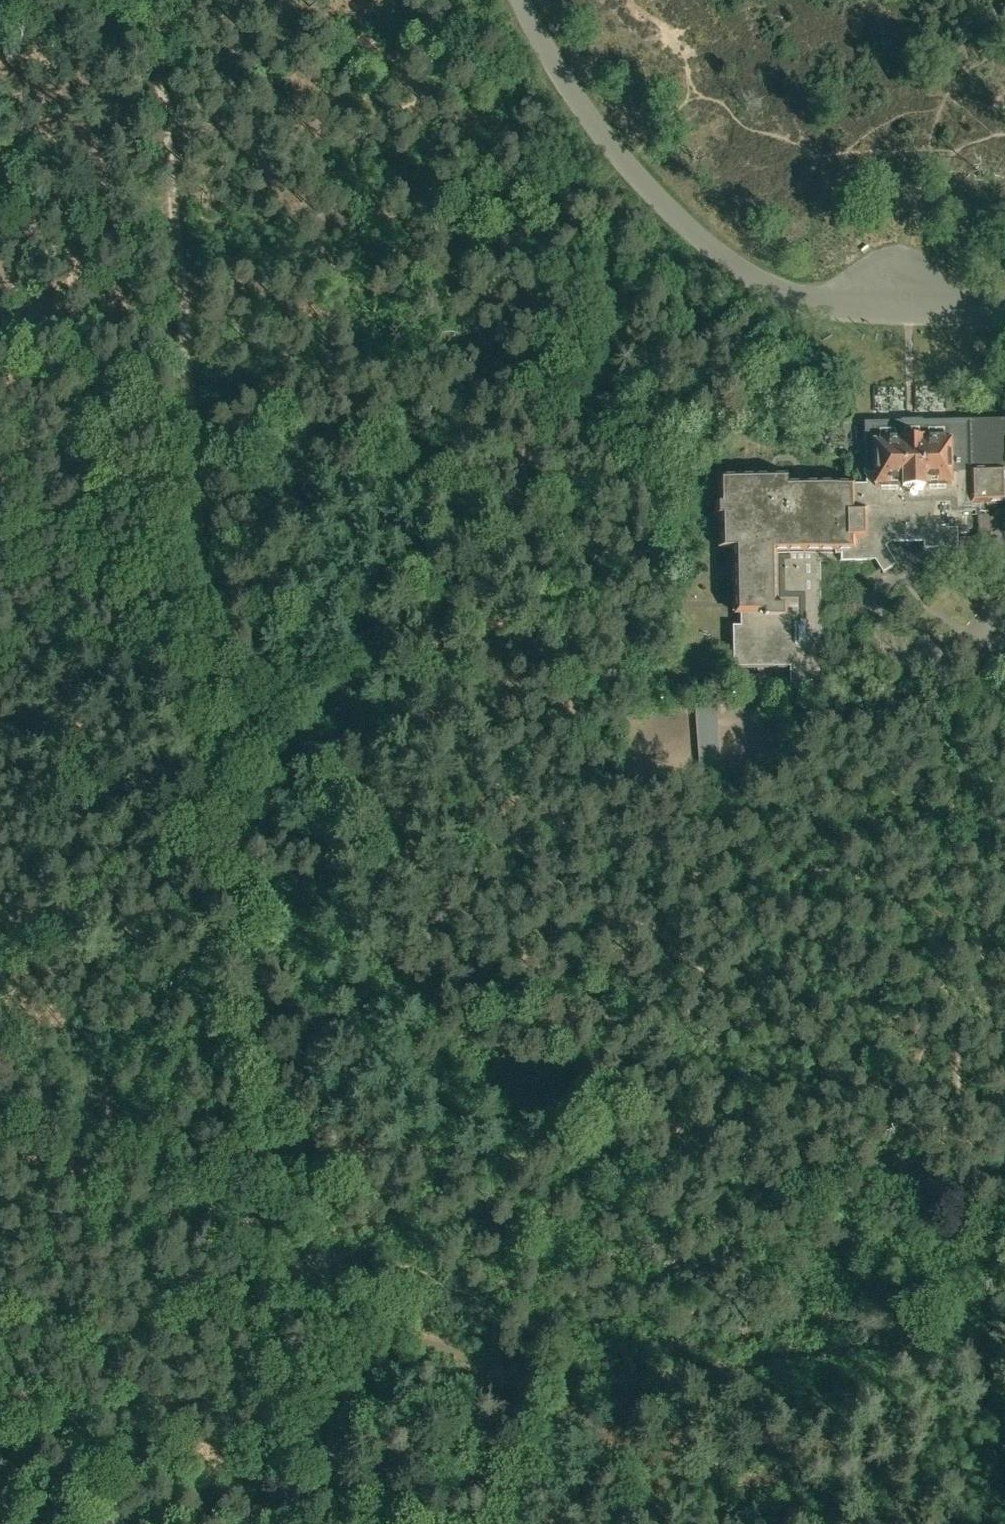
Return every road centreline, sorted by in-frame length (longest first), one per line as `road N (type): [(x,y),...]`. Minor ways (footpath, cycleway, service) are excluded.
road 1 (track): [(342,1523),(238,958),(196,465)]
road 2 (unclassified): [(1004,312),(807,302),(736,271),(675,223),(606,135),(525,0)]
road 3 (track): [(196,465),(150,0)]
road 4 (track): [(189,387),(86,390),(56,403),(23,452)]

